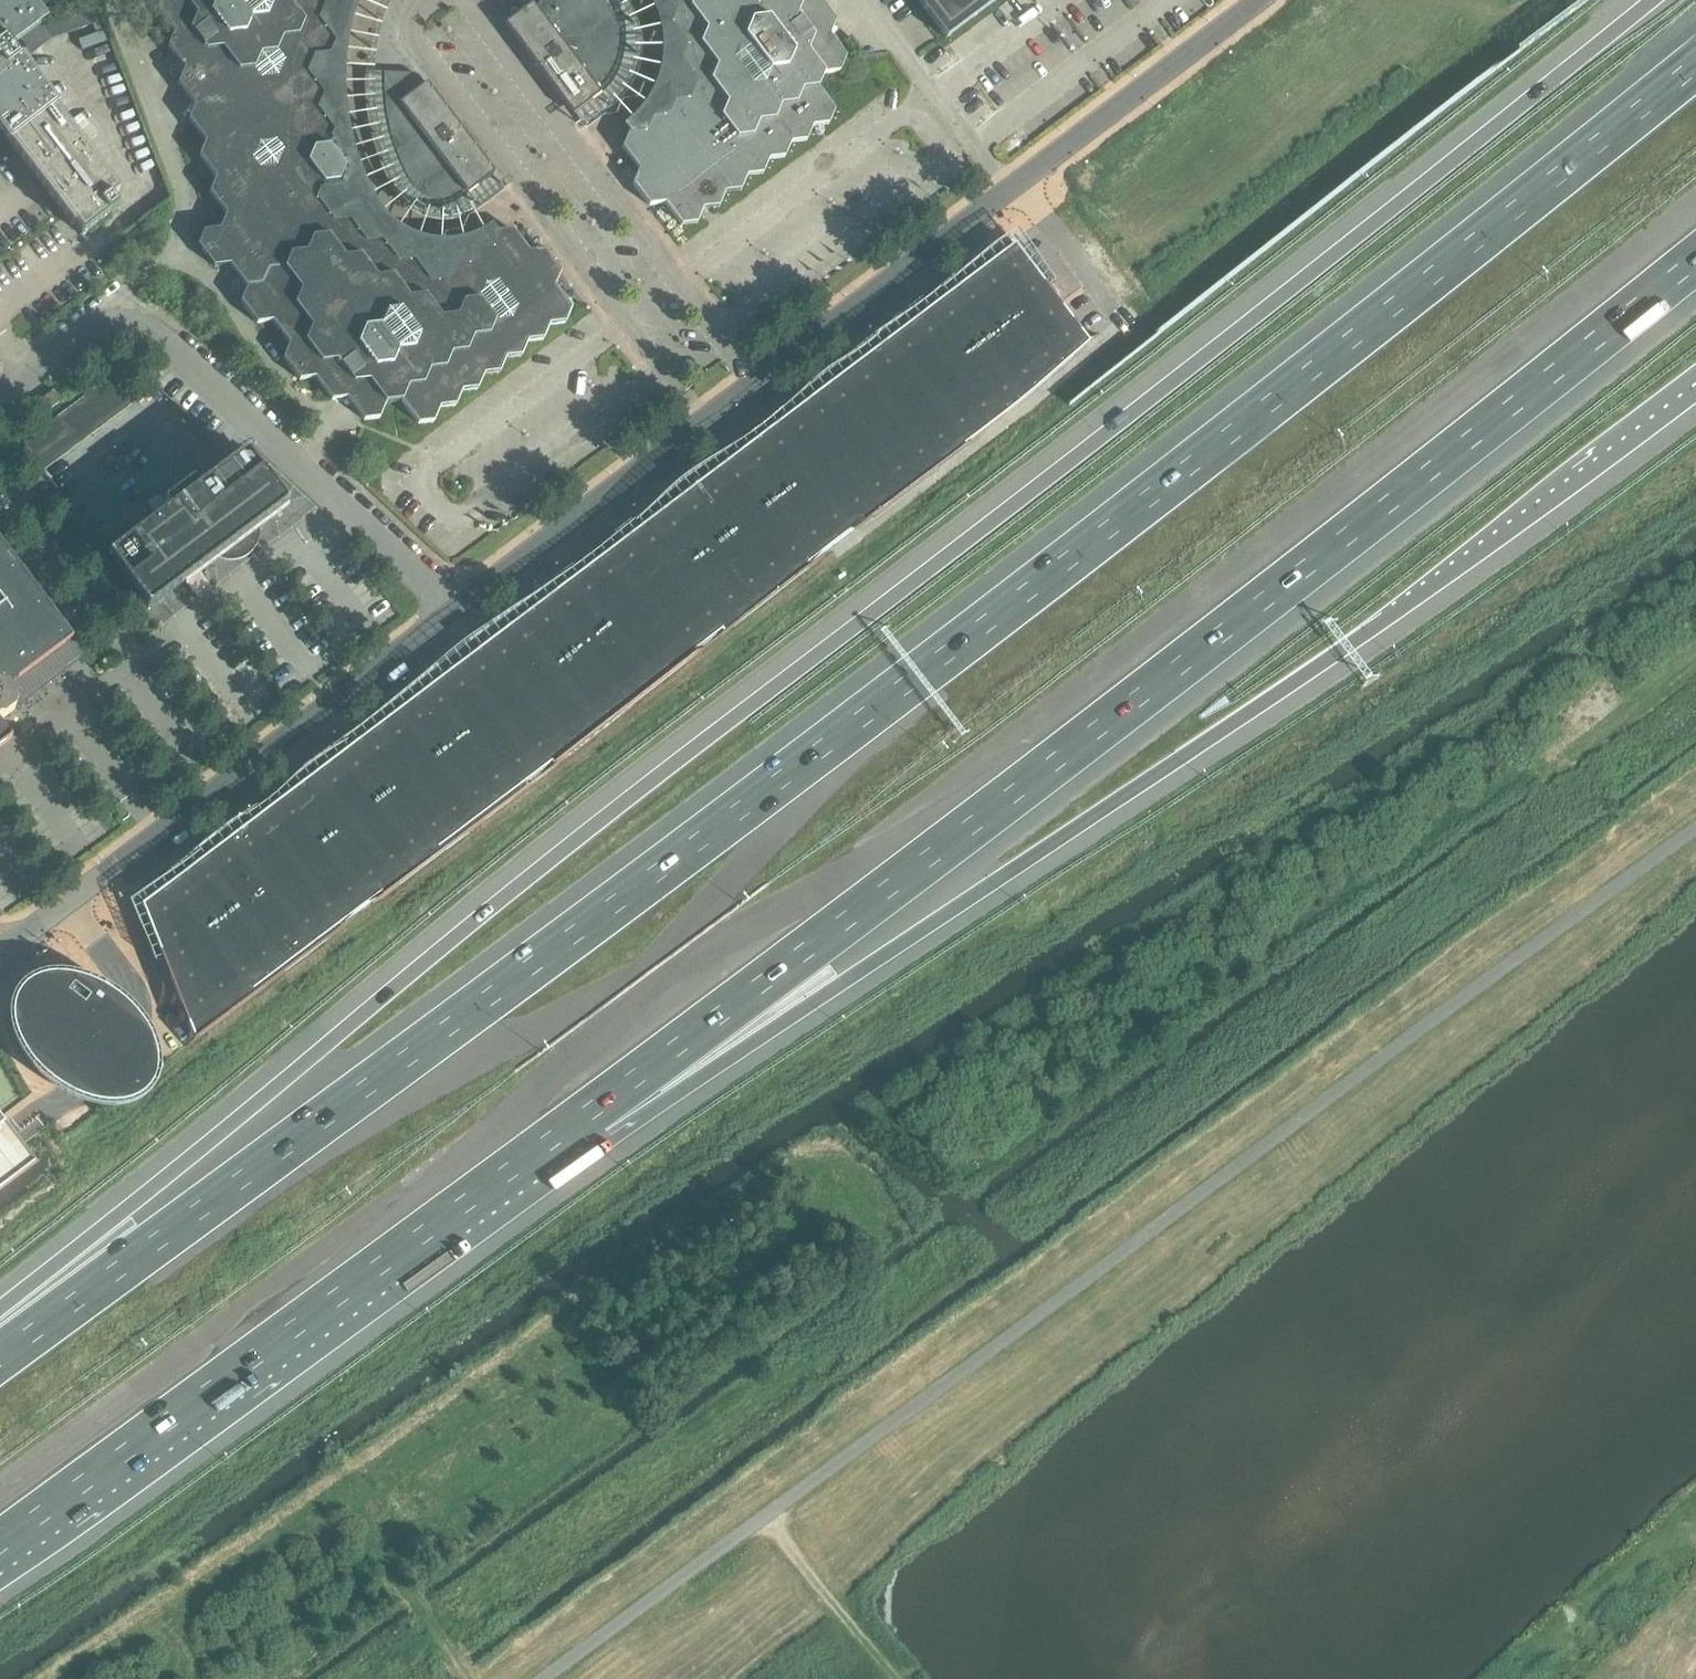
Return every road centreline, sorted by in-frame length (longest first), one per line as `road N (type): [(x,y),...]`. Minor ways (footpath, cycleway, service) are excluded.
road 1 (motorway): [(1695,65),(887,700),(0,1357)]
road 2 (motorway): [(1658,0),(418,967),(140,1197),(0,1327)]
road 3 (motorway): [(593,1113),(1695,258)]
road 4 (motorway): [(593,1113),(827,990),(1162,770),(1400,610),(1695,376)]
road 5 (motorway): [(0,1547),(593,1113)]
road 6 (residential): [(1012,190),(451,613)]
road 7 (residential): [(451,613),(0,949)]
road 8 (residential): [(1262,0),(1012,190)]
road 9 (residential): [(299,467),(326,442),(326,425),(185,249)]
road 10 (residential): [(119,0),(184,195),(185,249)]
road 11 (residential): [(106,325),(142,330),(299,467)]
road 12 (residential): [(1012,190),(867,0)]
road 13 (residential): [(299,467),(451,613)]
road 14 (track): [(896,1678),(760,1517)]
road 15 (track): [(472,1678),(379,1560)]
road 16 (residential): [(0,404),(106,325)]

